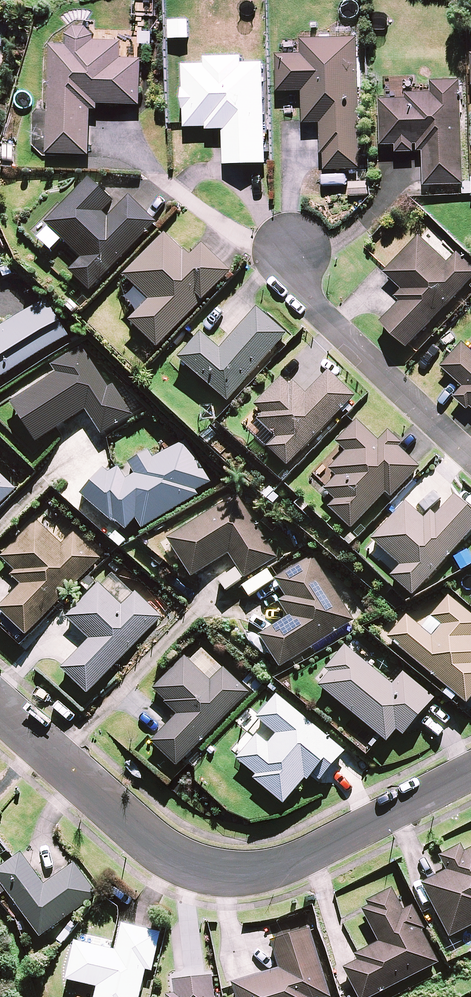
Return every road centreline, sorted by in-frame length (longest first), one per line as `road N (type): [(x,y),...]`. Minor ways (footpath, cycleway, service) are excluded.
road 1 (residential): [(470,773),(289,863),(233,870),(151,840),(0,709)]
road 2 (residential): [(470,454),(300,293),(292,252)]

